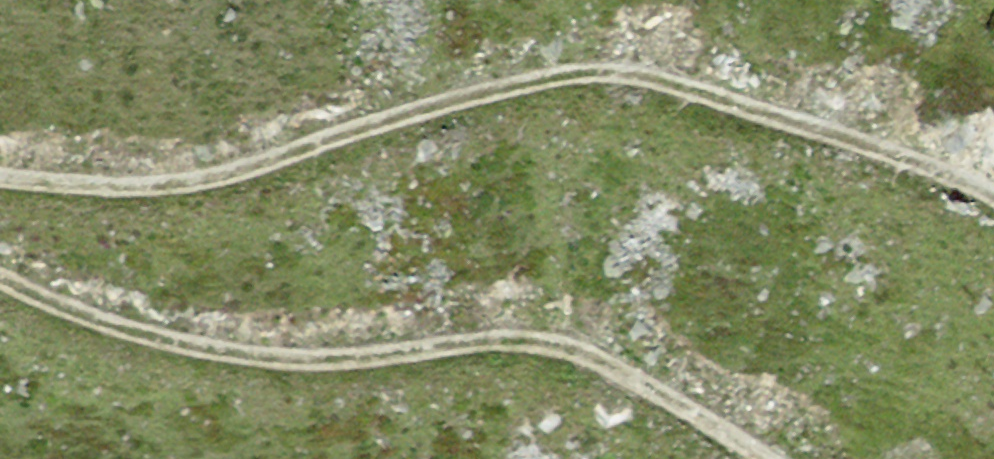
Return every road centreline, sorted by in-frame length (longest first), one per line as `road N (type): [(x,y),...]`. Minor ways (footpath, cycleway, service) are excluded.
road 1 (track): [(993,195),(881,95),(524,19),(248,107),(0,153)]
road 2 (track): [(0,250),(72,280),(435,296),(752,405),(802,458)]

